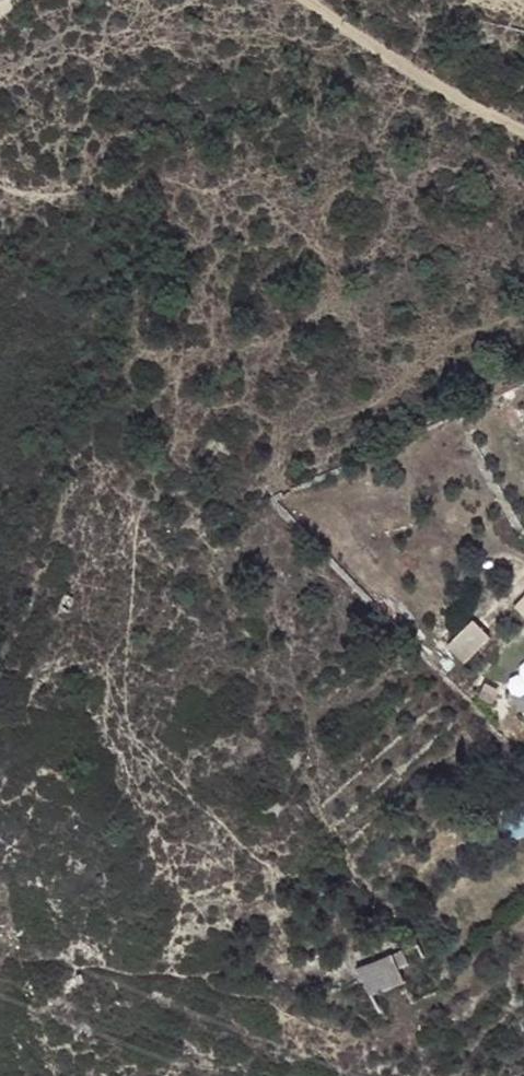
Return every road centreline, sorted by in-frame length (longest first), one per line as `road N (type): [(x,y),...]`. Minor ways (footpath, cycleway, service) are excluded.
road 1 (track): [(303,0),(523,136)]

